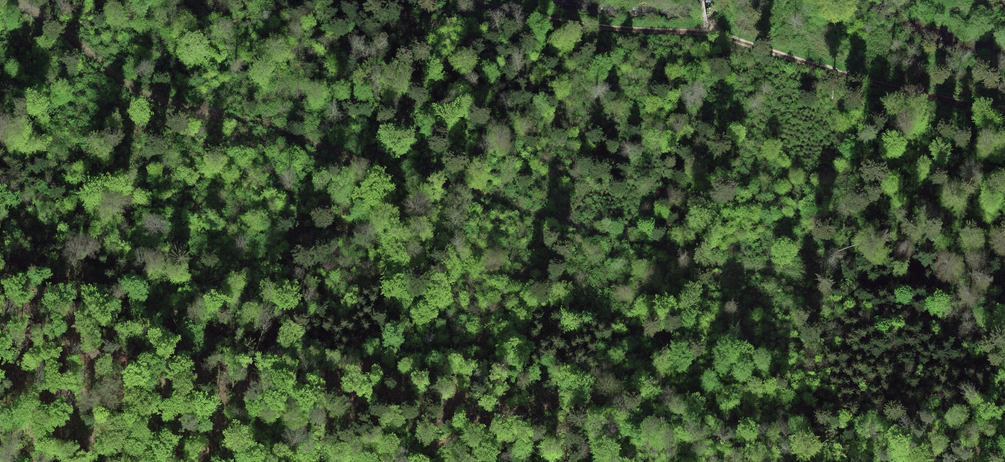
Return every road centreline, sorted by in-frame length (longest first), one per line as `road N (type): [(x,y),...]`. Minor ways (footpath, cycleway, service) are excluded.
road 1 (track): [(17,0),(79,37),(118,80),(333,147),(407,182),(459,185),(615,241),(804,278),(895,288),(1004,282)]
road 2 (track): [(1004,109),(906,90),(721,35),(592,27),(471,0)]

